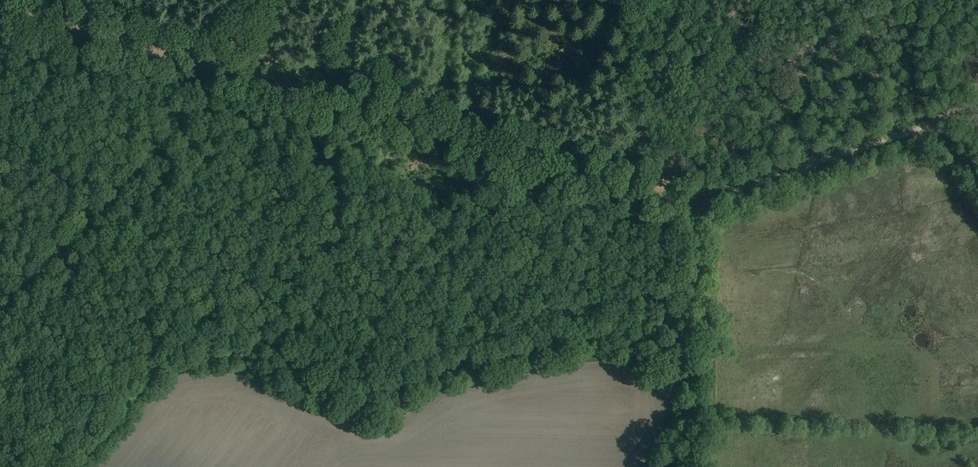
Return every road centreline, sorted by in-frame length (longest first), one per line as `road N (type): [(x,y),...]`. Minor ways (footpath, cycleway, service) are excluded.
road 1 (track): [(75,466),(151,377),(221,353),(364,389),(693,309),(697,208),(928,126),(977,100)]
road 2 (track): [(0,0),(697,208)]
road 3 (track): [(619,0),(636,188)]
road 4 (track): [(692,466),(693,309)]

